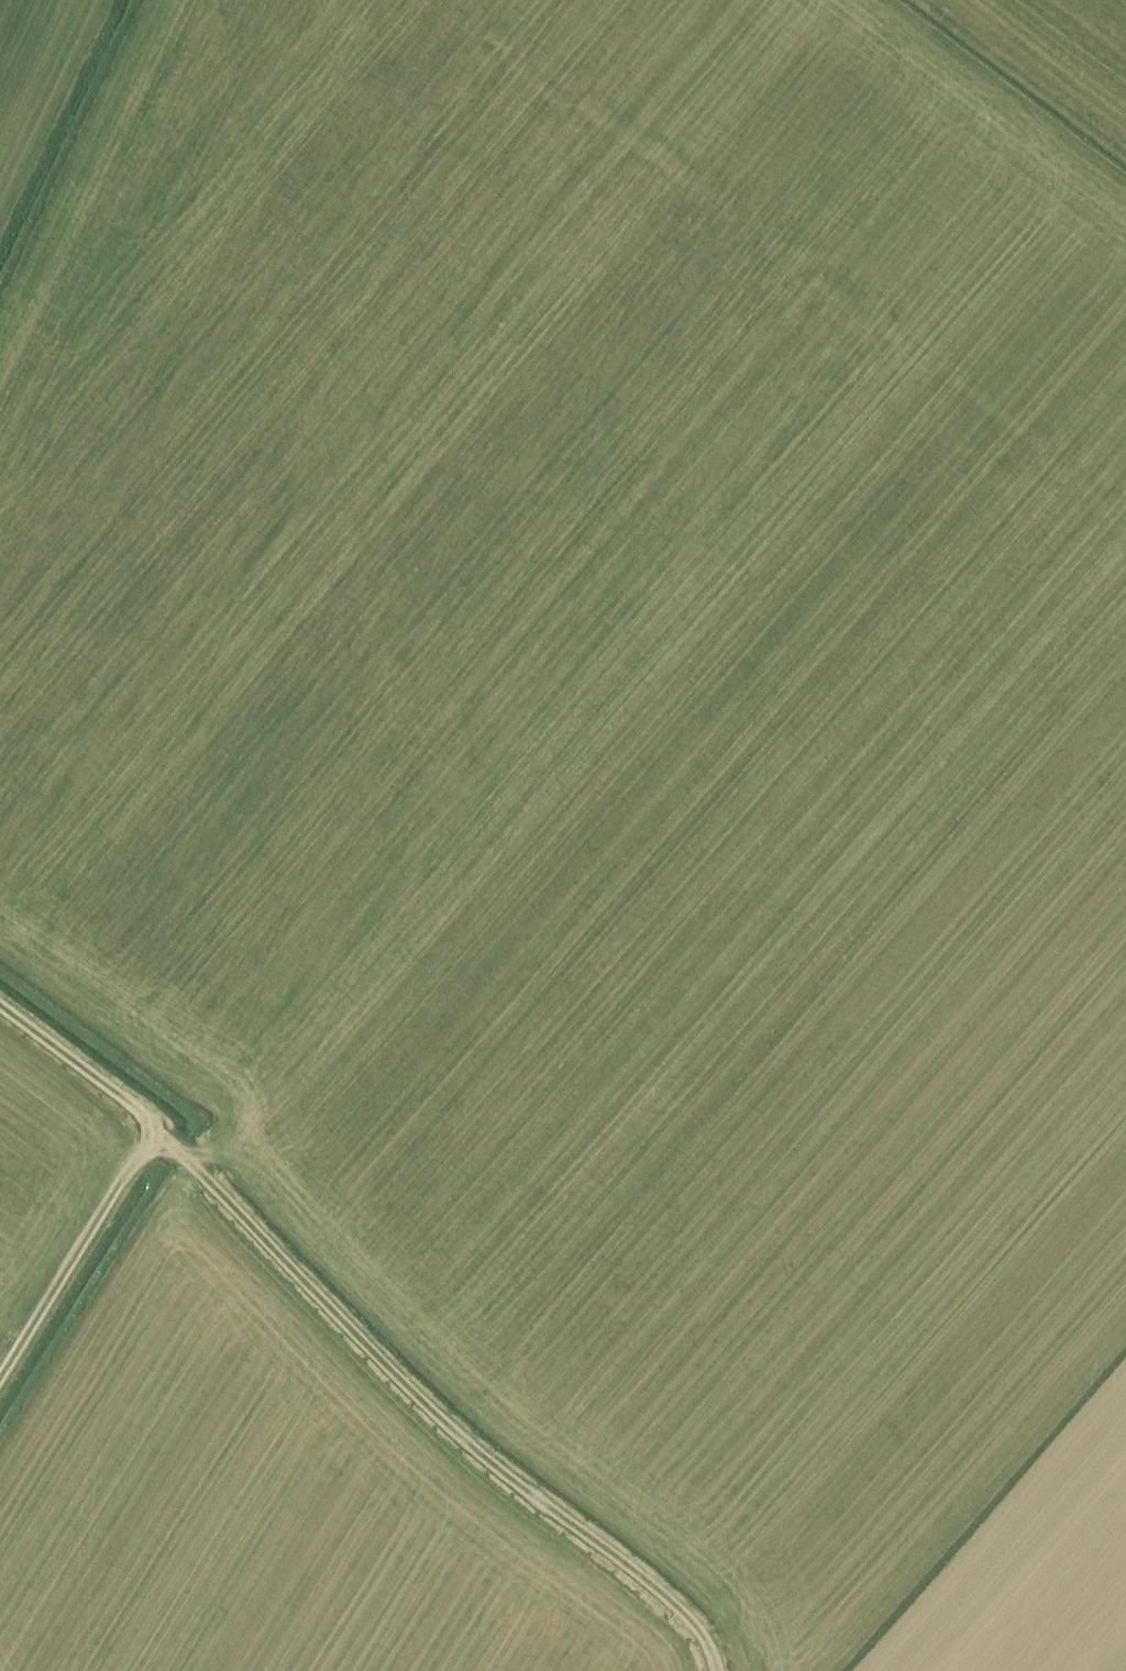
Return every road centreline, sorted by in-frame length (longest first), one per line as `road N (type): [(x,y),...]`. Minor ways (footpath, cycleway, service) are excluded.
road 1 (track): [(716,1670),(711,1651),(657,1596),(523,1498),(352,1341),(158,1124),(0,1008)]
road 2 (track): [(170,1139),(137,1160),(0,1380)]

